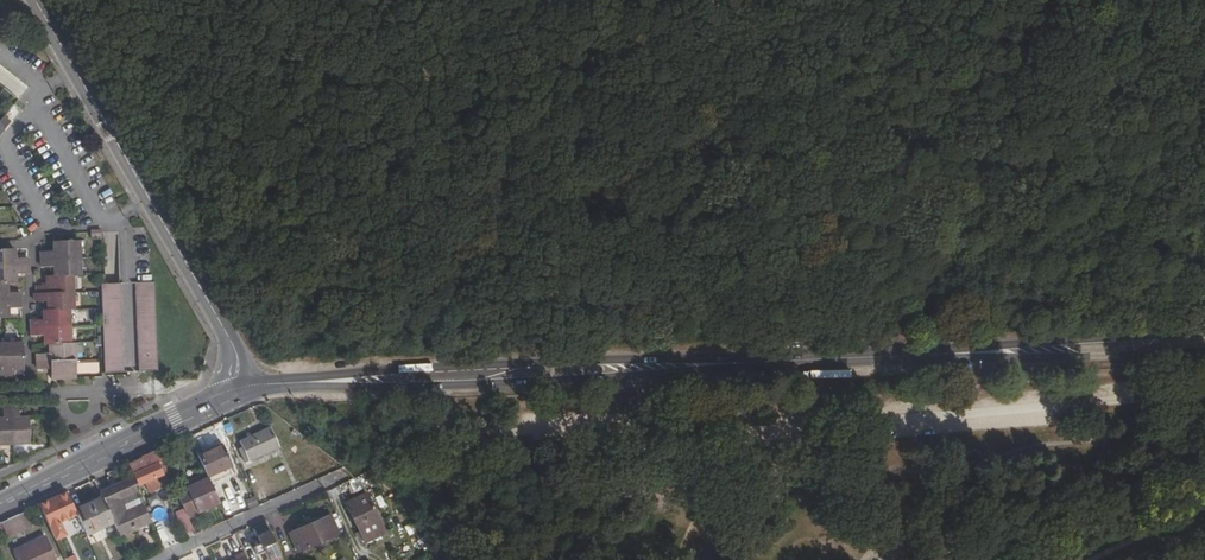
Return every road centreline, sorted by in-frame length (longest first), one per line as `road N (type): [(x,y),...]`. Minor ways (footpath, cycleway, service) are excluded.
road 1 (tertiary): [(262,388),(959,354)]
road 2 (tertiary): [(31,0),(262,388)]
road 3 (tertiary): [(0,504),(233,396)]
road 4 (tertiary): [(1204,334),(959,354)]
road 5 (tertiary): [(959,354),(1204,354)]
road 6 (residential): [(341,477),(158,559)]
road 7 (track): [(568,559),(551,502),(533,479),(512,459),(453,448)]
road 8 (track): [(479,559),(454,473),(459,423)]
road 9 (residential): [(98,395),(233,396)]

